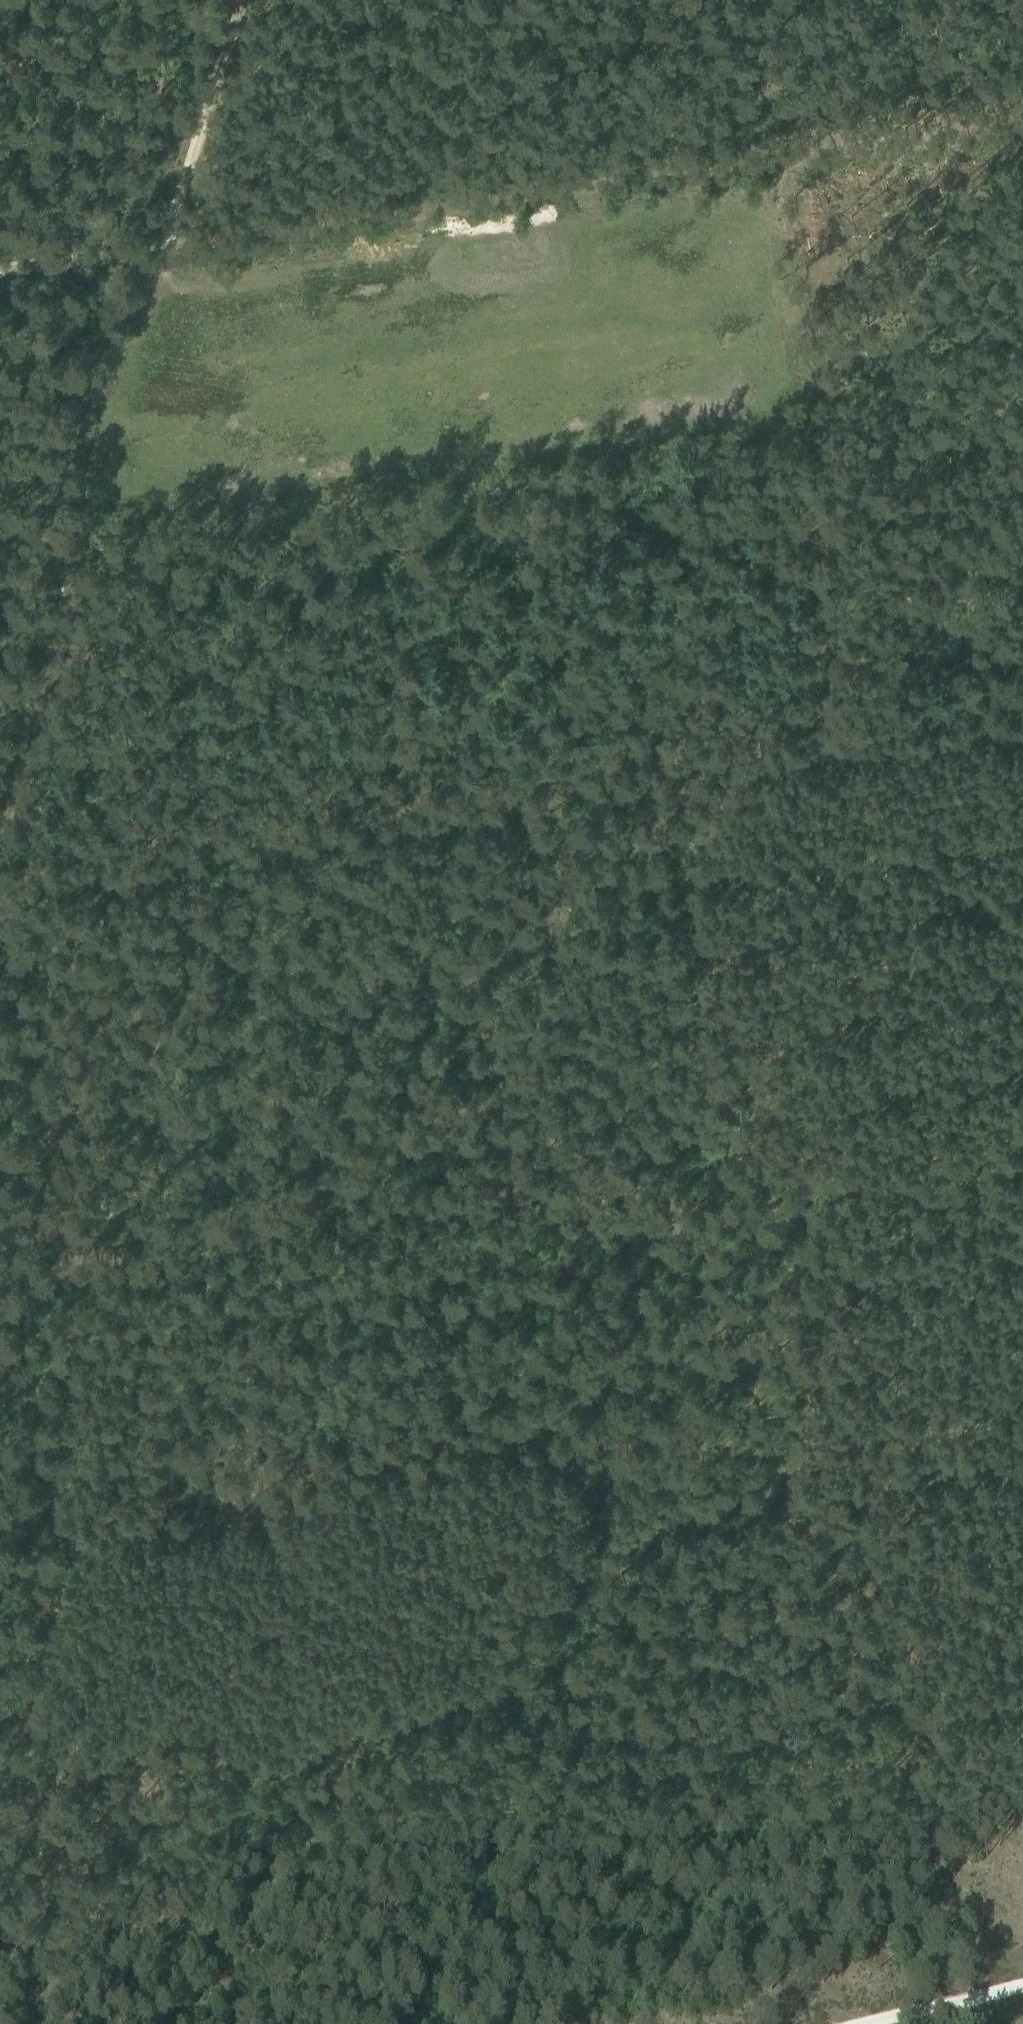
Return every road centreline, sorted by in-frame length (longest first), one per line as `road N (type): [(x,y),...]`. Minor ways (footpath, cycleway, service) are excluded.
road 1 (track): [(862,2023),(1022,1984)]

